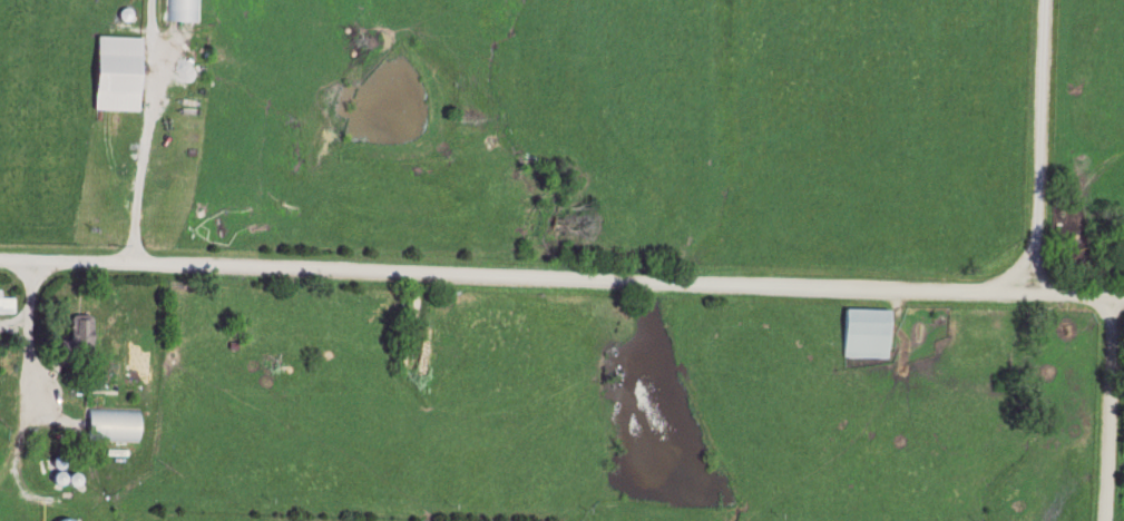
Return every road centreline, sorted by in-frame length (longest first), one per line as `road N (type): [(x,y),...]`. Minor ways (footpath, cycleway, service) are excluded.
road 1 (residential): [(1014,289),(0,263)]
road 2 (residential): [(1014,289),(1027,0)]
road 3 (residential): [(1098,520),(1104,302)]

